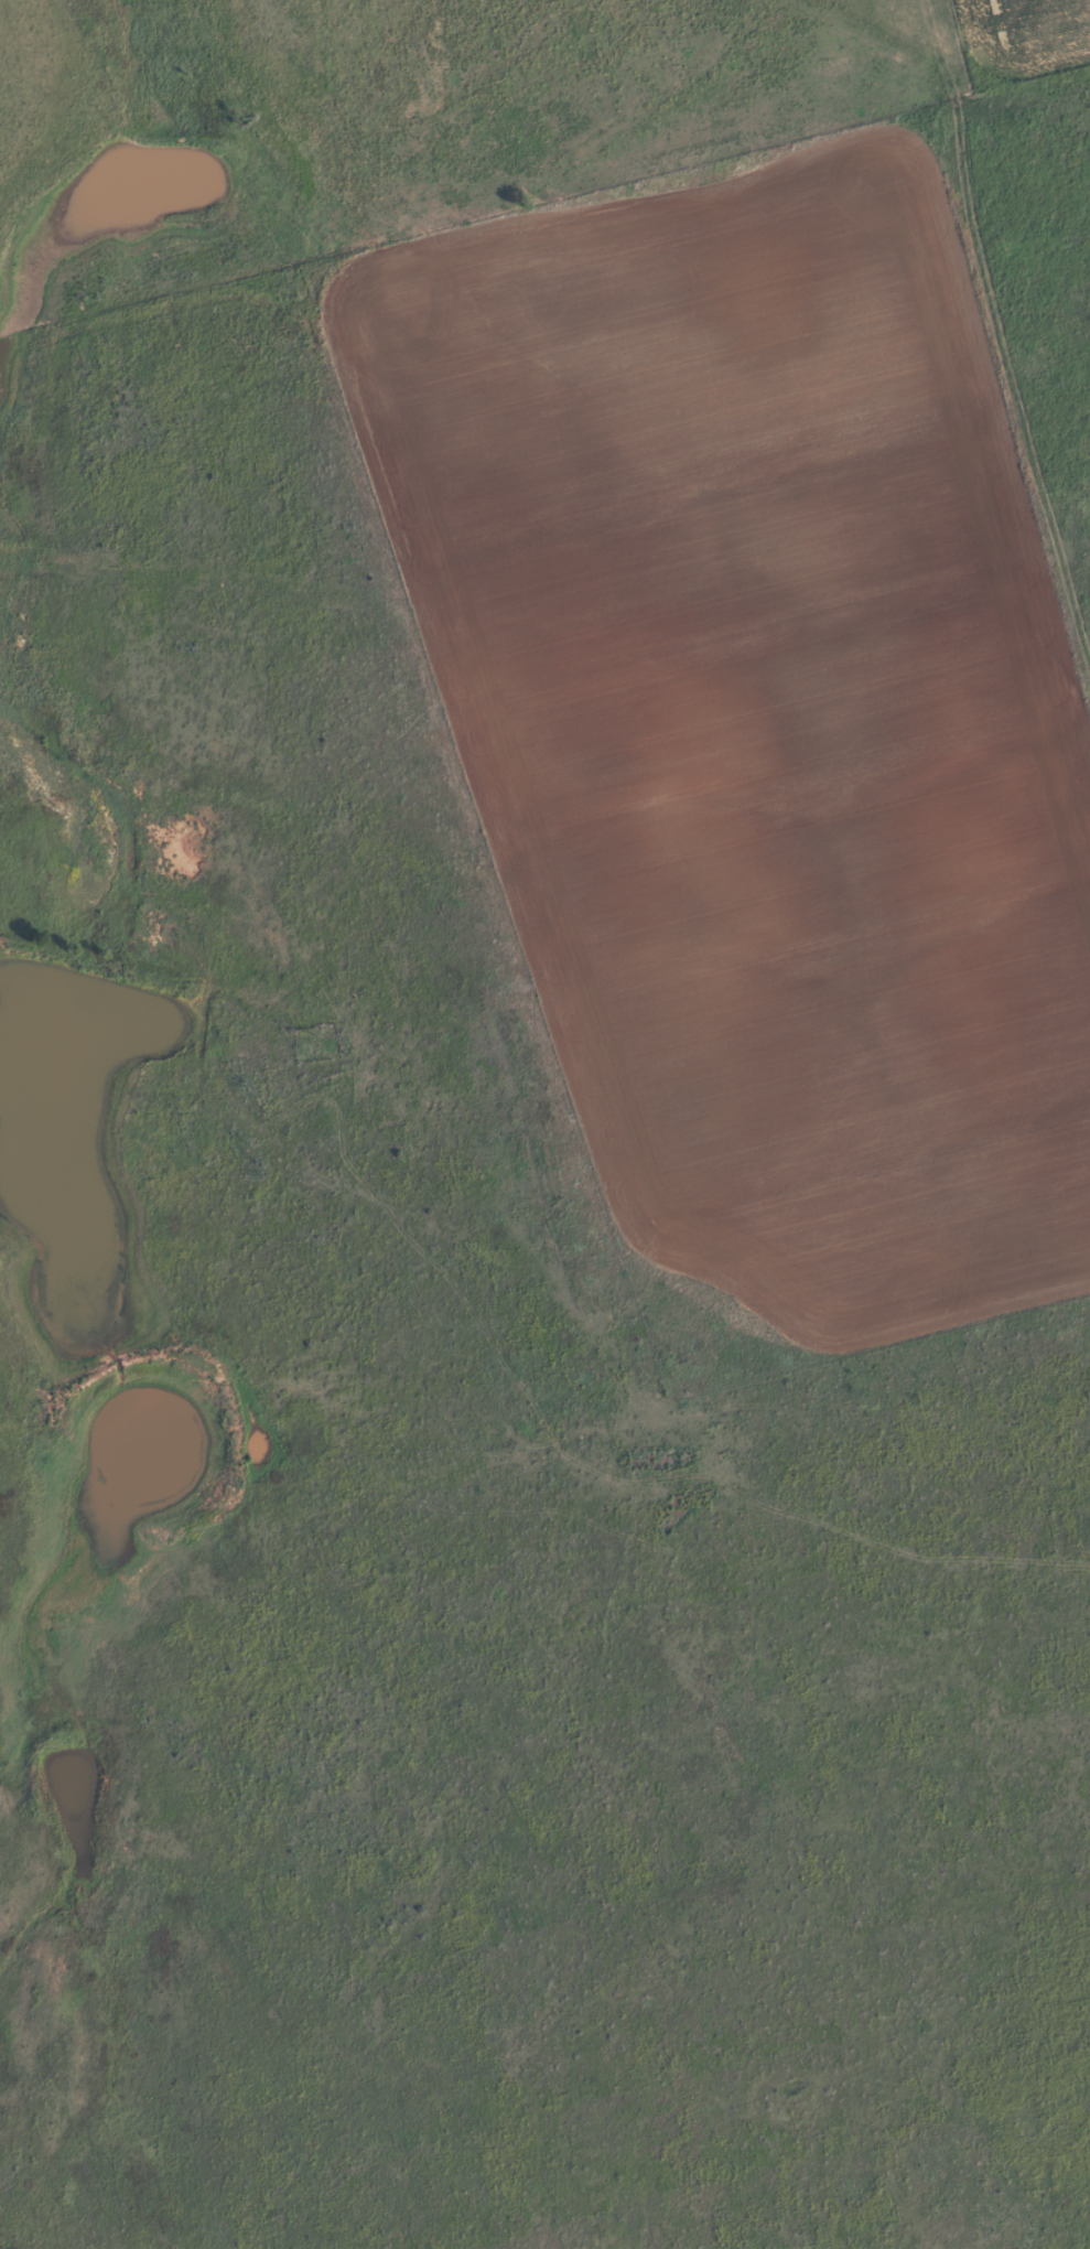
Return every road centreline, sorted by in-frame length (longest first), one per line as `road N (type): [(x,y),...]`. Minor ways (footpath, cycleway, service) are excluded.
road 1 (residential): [(1089,1442),(1042,1420),(678,1377),(593,1348),(485,1239),(377,1187),(355,1159),(355,1090)]

